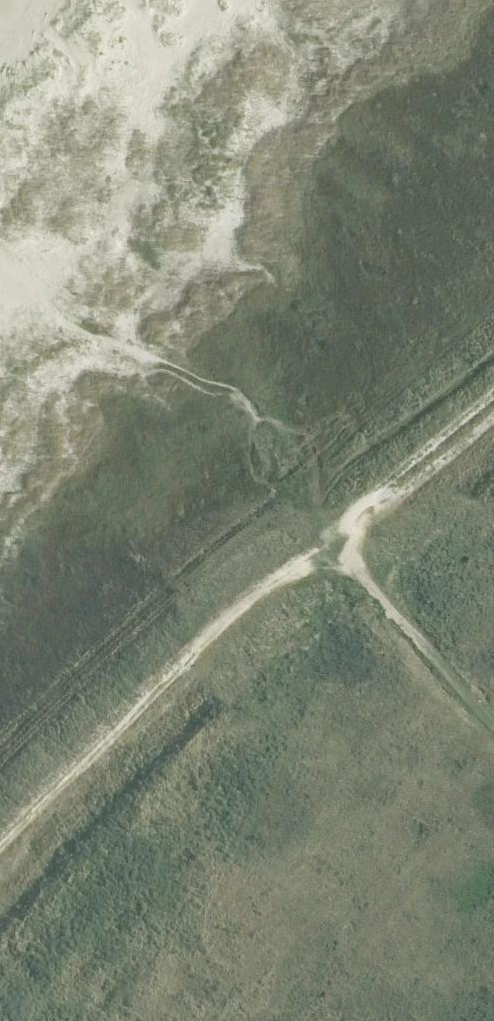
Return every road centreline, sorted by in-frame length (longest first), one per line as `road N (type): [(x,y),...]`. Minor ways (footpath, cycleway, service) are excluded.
road 1 (track): [(0,747),(229,535),(290,493),(325,538)]
road 2 (track): [(0,835),(65,767),(325,538)]
road 3 (track): [(290,493),(493,349)]
road 4 (track): [(325,538),(493,394)]

